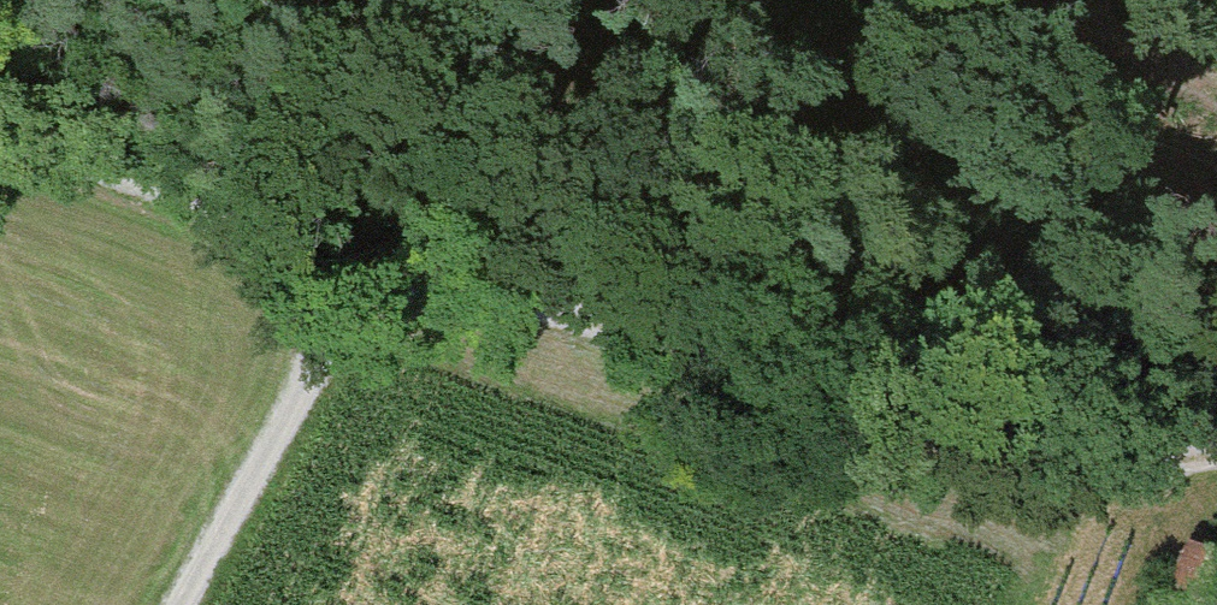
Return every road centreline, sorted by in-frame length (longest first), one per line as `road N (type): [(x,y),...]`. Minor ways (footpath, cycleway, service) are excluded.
road 1 (track): [(382,234),(1120,478),(1216,458)]
road 2 (track): [(382,234),(172,604)]
road 3 (track): [(0,120),(382,234)]
road 4 (track): [(906,0),(1216,149)]

